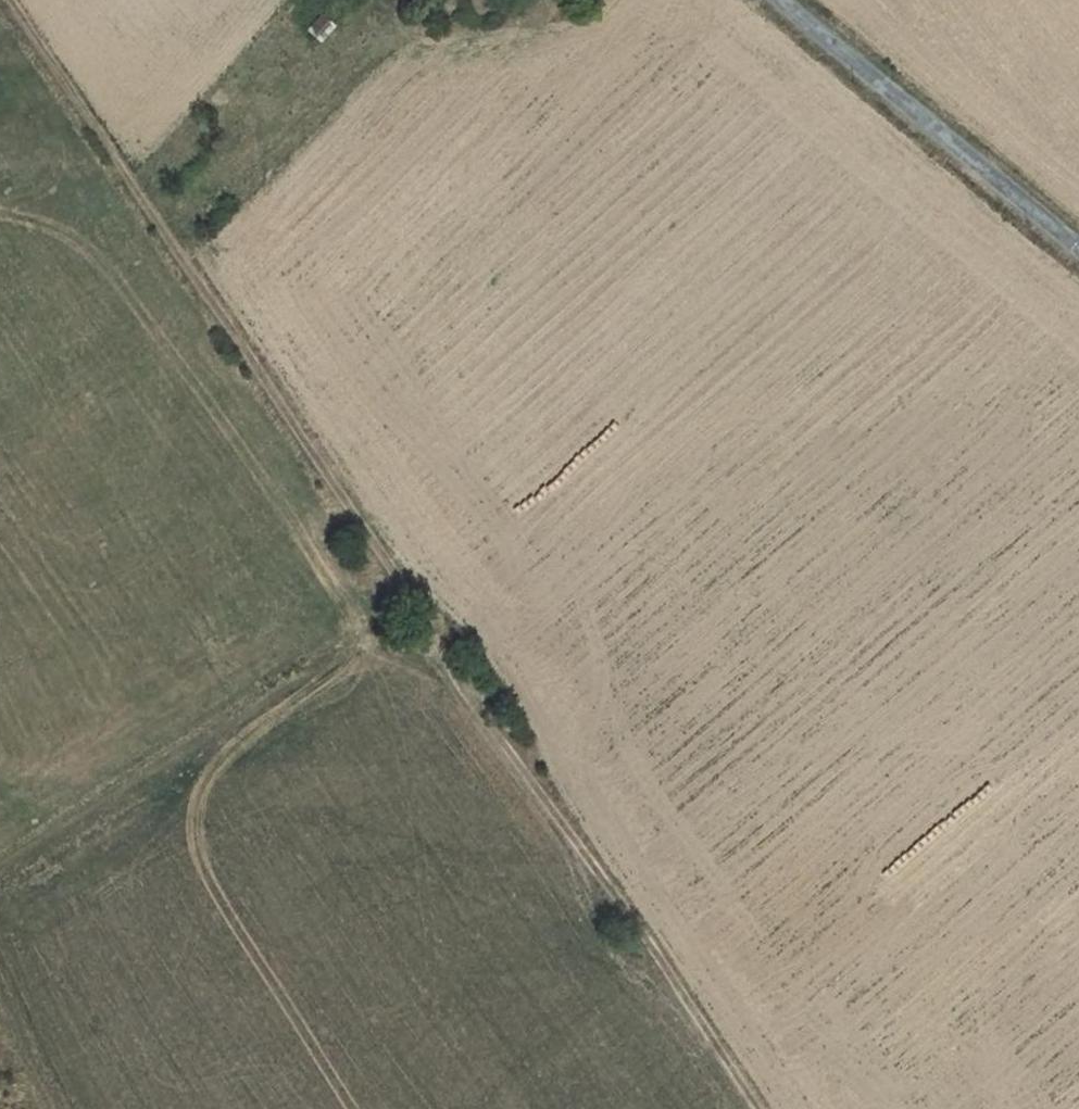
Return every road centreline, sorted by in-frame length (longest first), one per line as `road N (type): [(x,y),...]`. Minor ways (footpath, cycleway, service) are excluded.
road 1 (track): [(9,0),(761,1108)]
road 2 (unclassified): [(784,0),(1078,251)]

